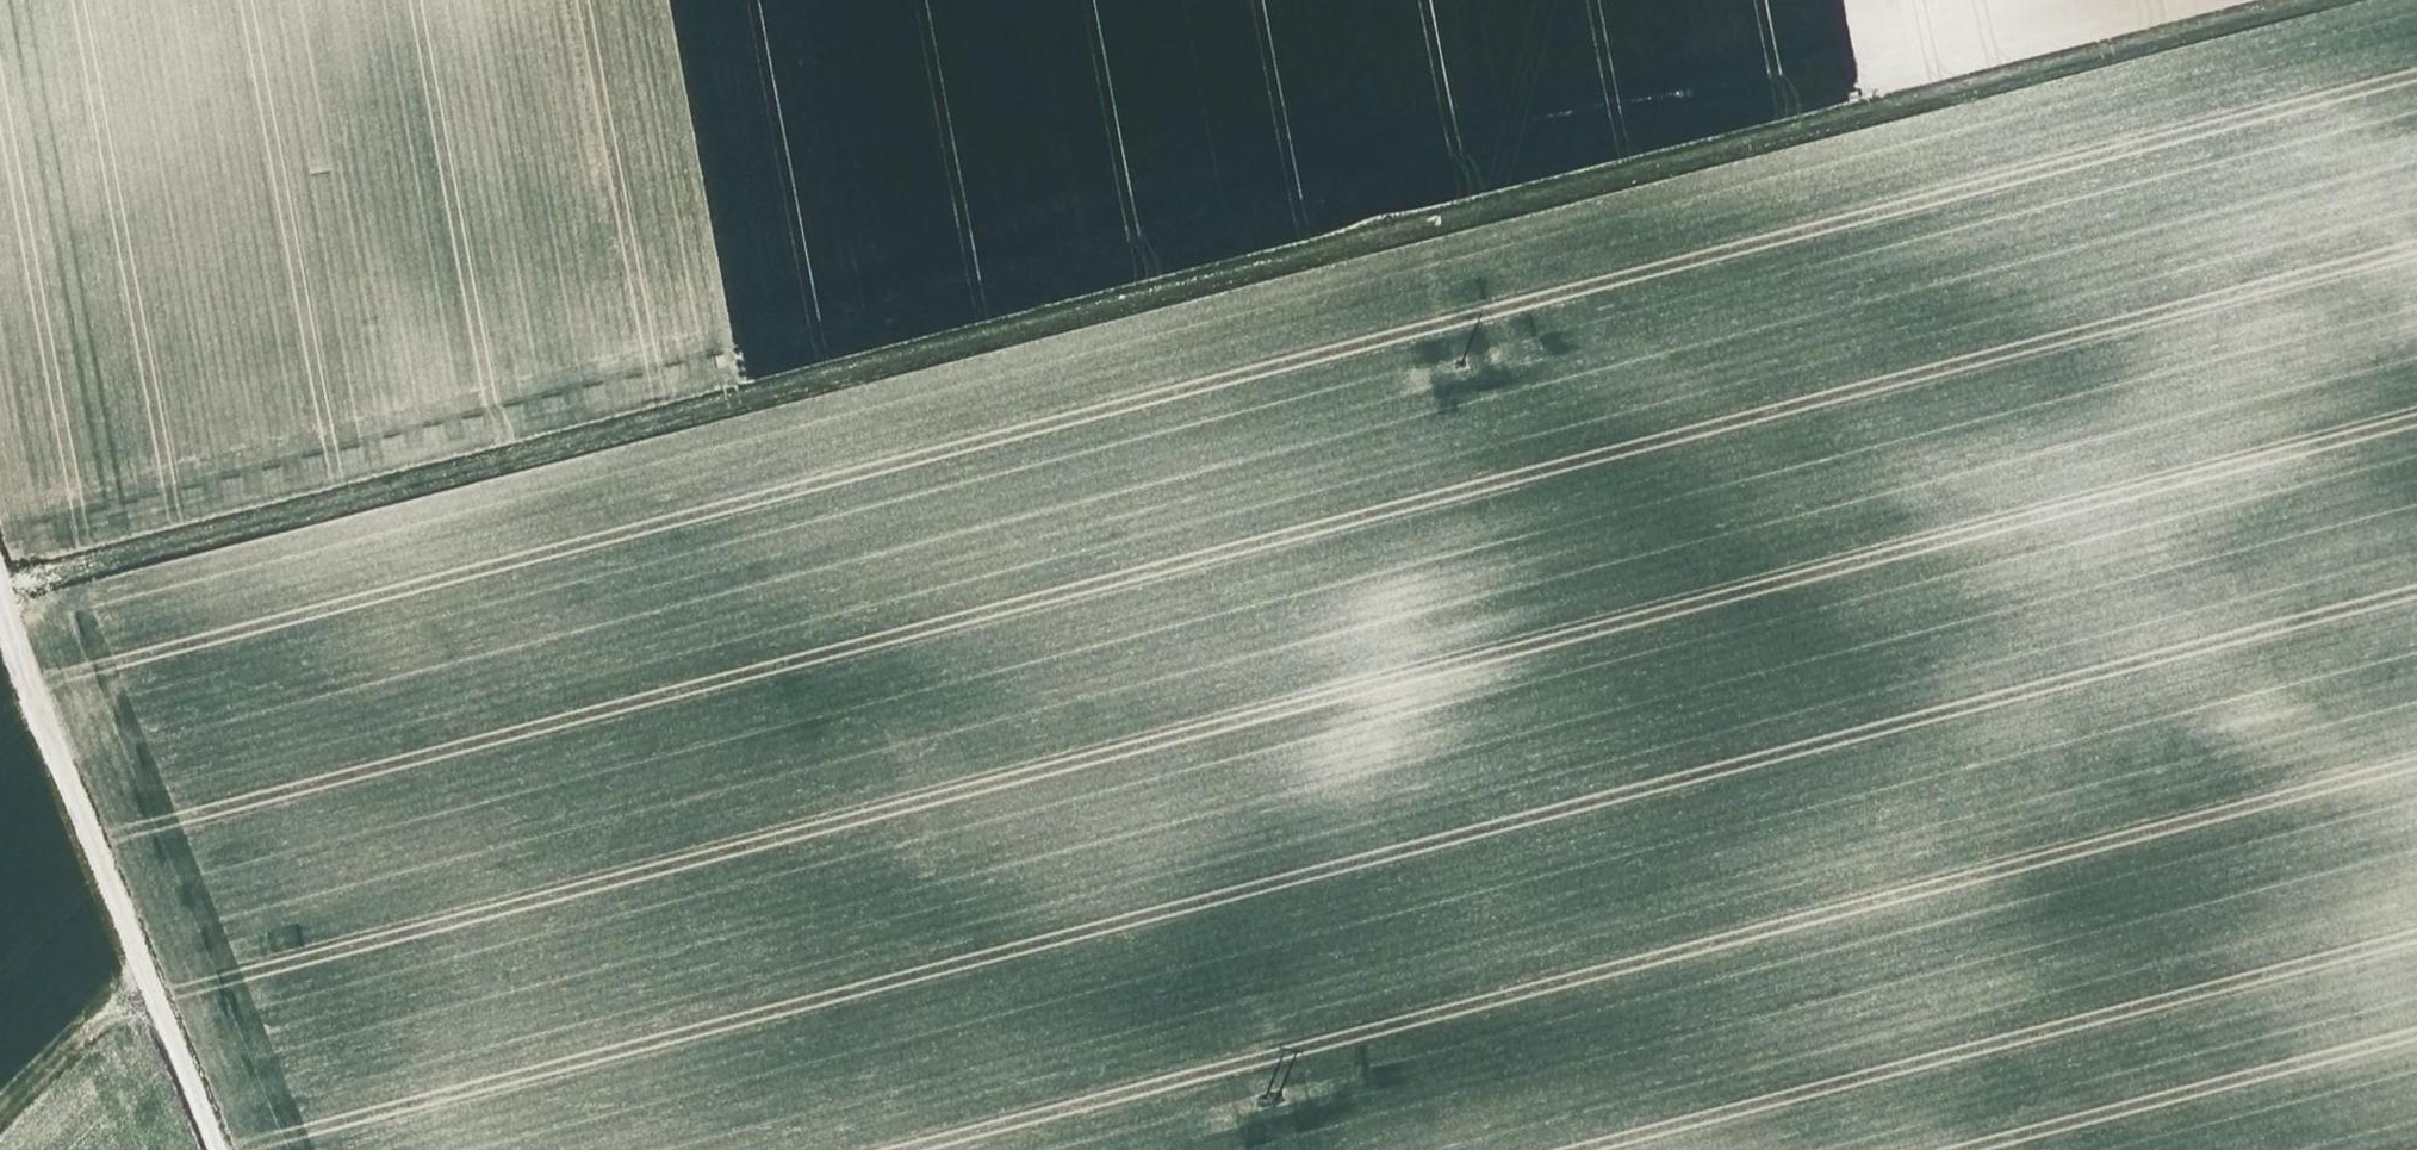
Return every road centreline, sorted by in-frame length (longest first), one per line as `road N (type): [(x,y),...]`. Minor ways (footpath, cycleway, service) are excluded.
road 1 (track): [(2295,0),(0,608)]
road 2 (track): [(214,1149),(0,637)]
road 3 (track): [(0,1108),(141,972)]

